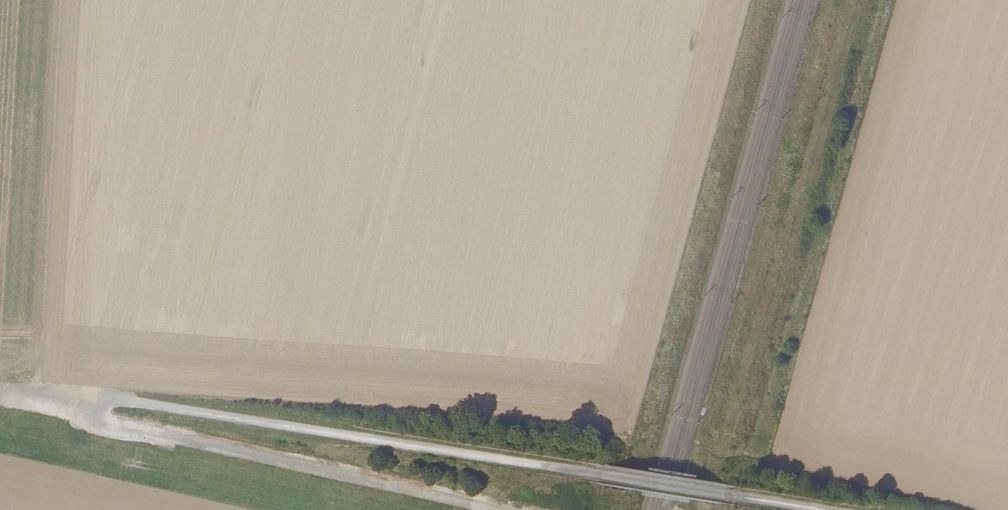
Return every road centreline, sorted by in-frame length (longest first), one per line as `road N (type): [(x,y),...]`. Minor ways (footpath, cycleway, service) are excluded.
road 1 (track): [(0,390),(833,509)]
road 2 (track): [(494,509),(81,420),(61,396)]

